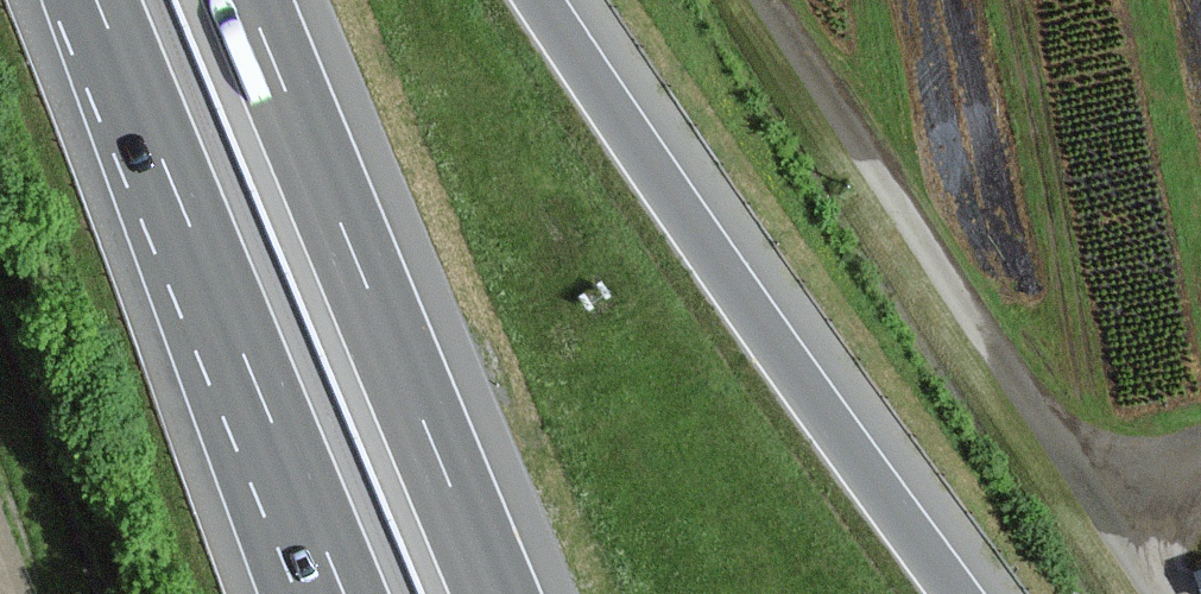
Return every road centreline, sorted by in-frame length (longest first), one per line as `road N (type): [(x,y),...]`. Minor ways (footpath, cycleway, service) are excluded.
road 1 (motorway): [(958,593),(637,146),(543,0)]
road 2 (track): [(1158,593),(764,0)]
road 3 (motorway): [(497,593),(249,0)]
road 4 (motorway): [(96,0),(343,593)]

